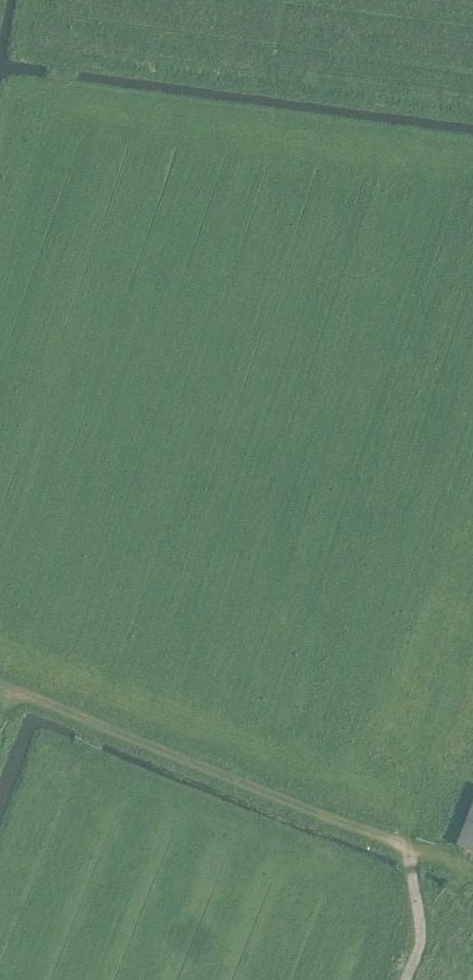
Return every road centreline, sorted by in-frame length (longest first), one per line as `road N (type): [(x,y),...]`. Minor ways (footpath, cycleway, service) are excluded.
road 1 (track): [(9,689),(399,842),(413,868)]

